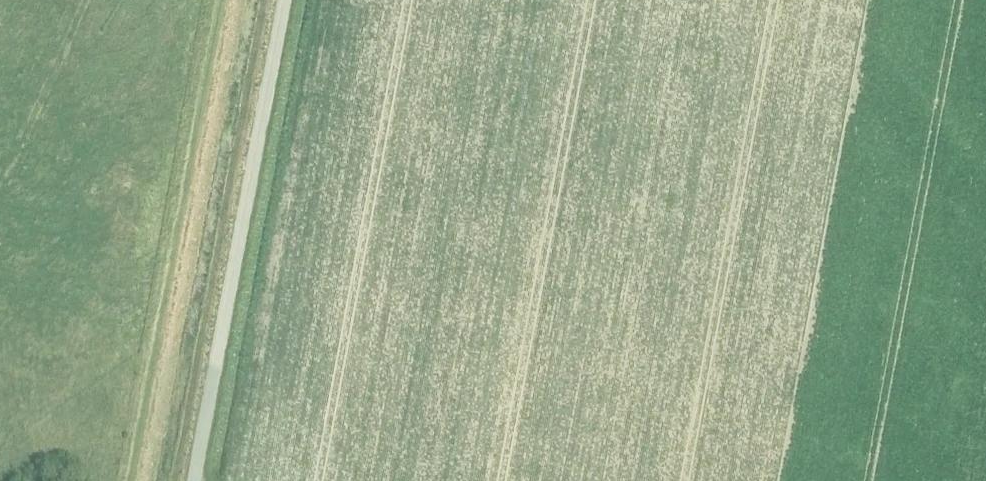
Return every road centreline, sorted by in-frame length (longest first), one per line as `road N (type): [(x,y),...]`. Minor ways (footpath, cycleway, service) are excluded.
road 1 (unclassified): [(193,480),(285,0)]

